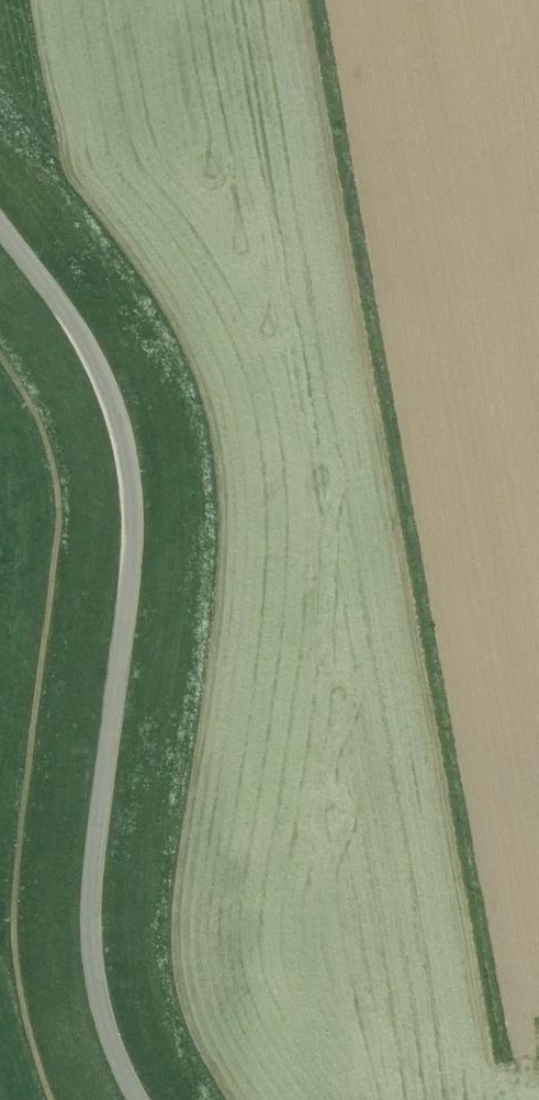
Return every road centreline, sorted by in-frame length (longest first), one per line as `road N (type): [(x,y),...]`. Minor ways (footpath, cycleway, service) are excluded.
road 1 (tertiary): [(138,1099),(113,1055),(89,945),(127,548),(119,437),(66,323),(0,238)]
road 2 (track): [(53,1099),(30,1033),(16,954),(16,871),(58,470),(50,435),(0,345)]

